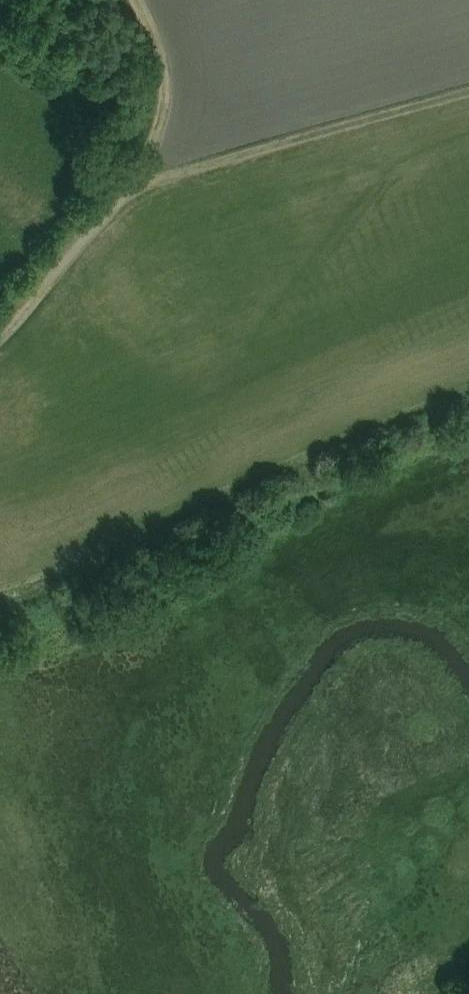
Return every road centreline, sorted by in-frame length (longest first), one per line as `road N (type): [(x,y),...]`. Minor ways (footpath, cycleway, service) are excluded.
road 1 (track): [(143,0),(164,49),(164,122),(141,173),(0,333)]

